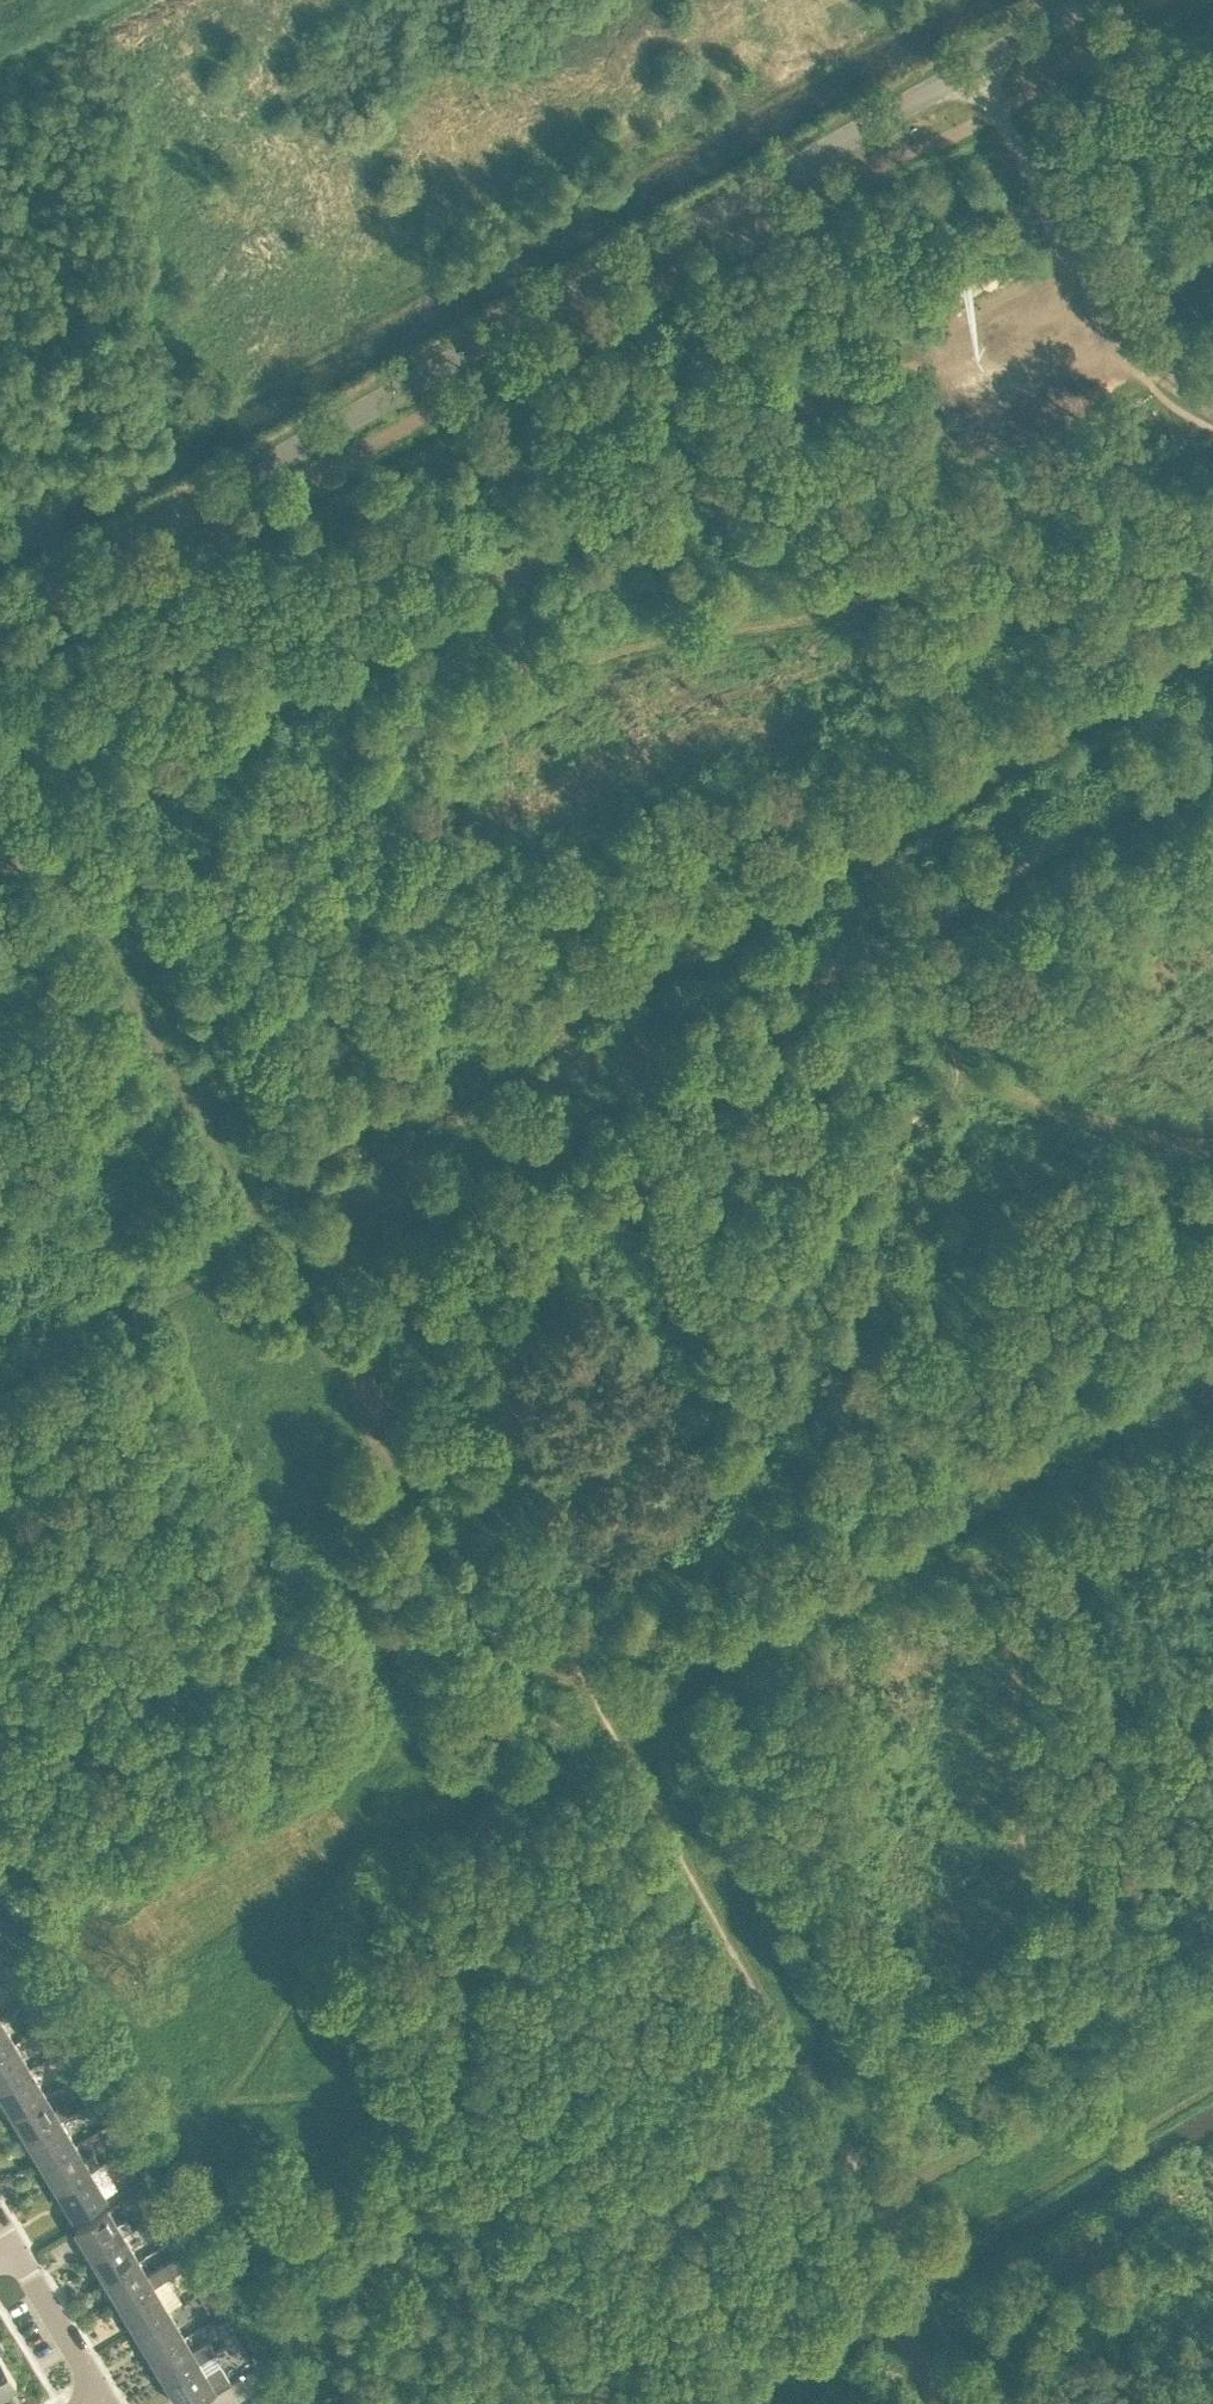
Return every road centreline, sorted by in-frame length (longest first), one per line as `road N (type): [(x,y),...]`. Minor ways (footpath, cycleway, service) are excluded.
road 1 (secondary): [(0,609),(1081,0)]
road 2 (track): [(807,2082),(916,2004),(994,1933),(1022,1864),(1008,1757),(1016,1695),(1038,1632),(1073,1596),(1212,1515)]
road 3 (residential): [(94,2403),(102,2400),(0,2225)]

